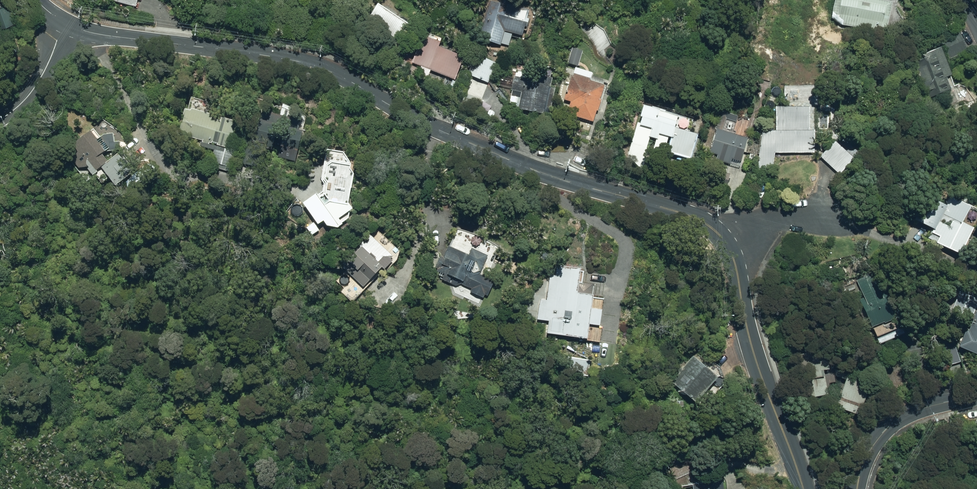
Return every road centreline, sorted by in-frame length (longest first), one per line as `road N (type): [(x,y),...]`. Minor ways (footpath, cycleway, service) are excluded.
road 1 (residential): [(65,25),(310,63),(433,127),(713,227)]
road 2 (residential): [(713,227),(727,244),(757,362),(804,488)]
road 3 (residential): [(976,395),(903,413),(875,439),(858,488)]

